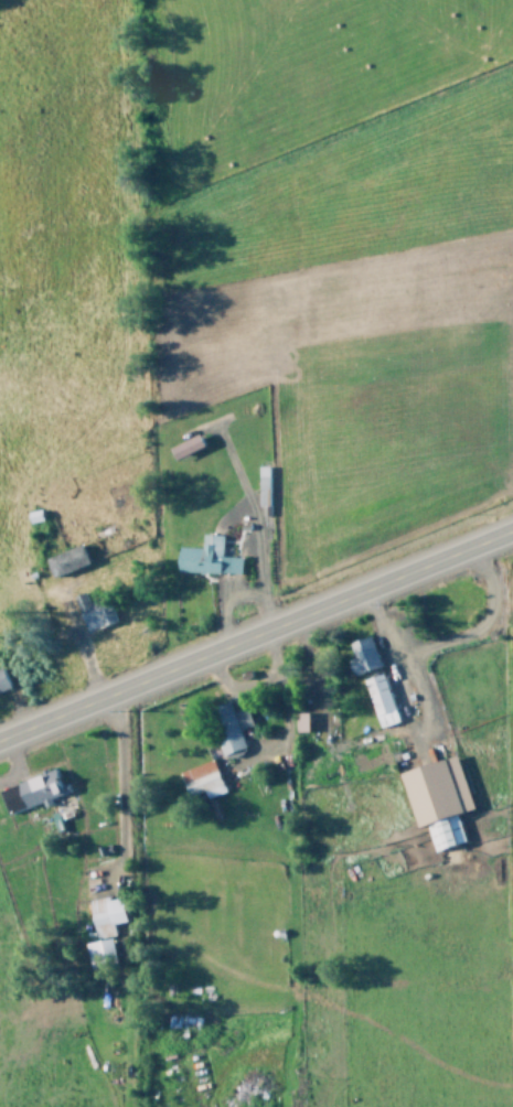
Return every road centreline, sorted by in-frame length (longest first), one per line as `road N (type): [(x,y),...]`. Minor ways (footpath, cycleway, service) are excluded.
road 1 (secondary): [(0,736),(512,526)]

